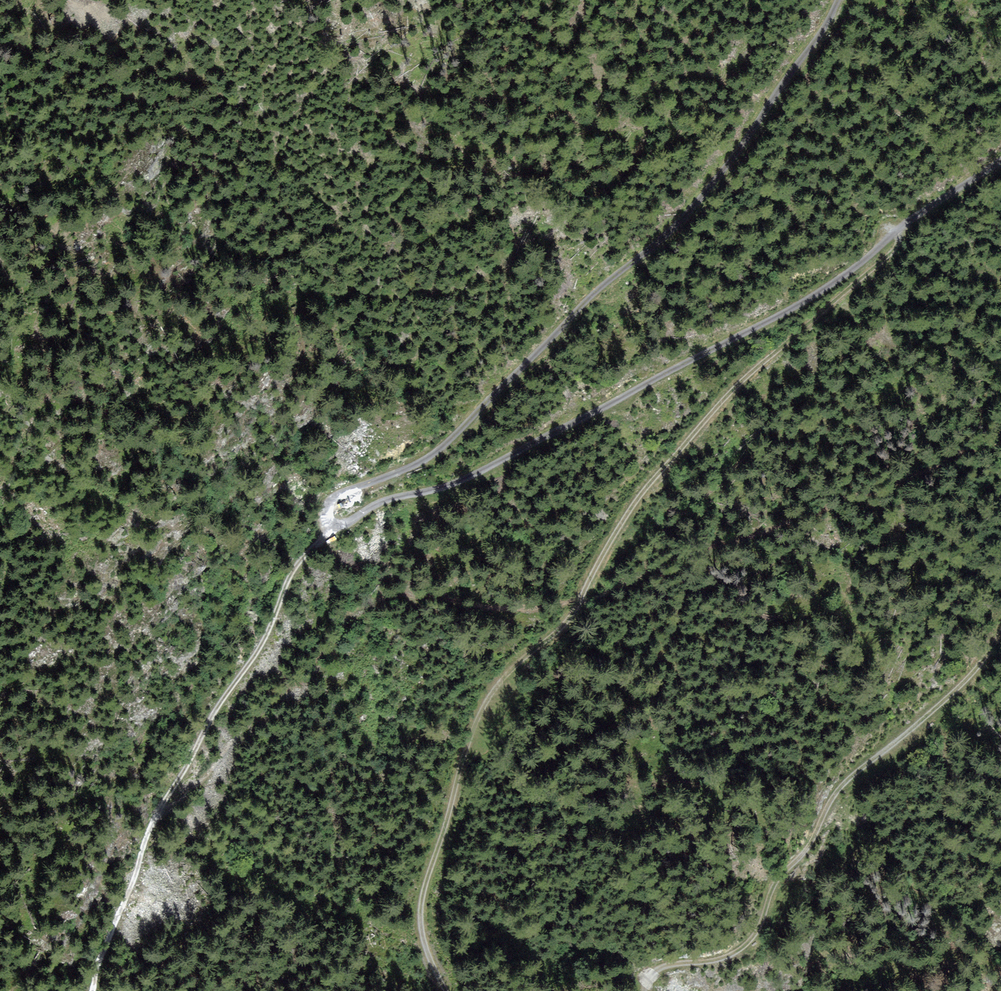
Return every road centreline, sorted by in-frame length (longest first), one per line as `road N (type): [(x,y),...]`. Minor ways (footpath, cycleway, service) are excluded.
road 1 (unclassified): [(843,0),(710,193),(604,287),(445,449),(337,496),(326,506),(328,520),(343,524),(383,502),(474,477),(761,327),(1000,160)]
road 2 (track): [(447,990),(420,912),(482,708),(516,664),(568,622),(630,511),(665,467),(750,374),(895,248),(900,228)]
road 3 (track): [(1000,633),(967,679),(844,784),(744,947),(659,970),(648,990)]
road 4 (track): [(165,803),(264,641),(294,569),(332,523)]
road 5 (track): [(165,803),(90,990)]

